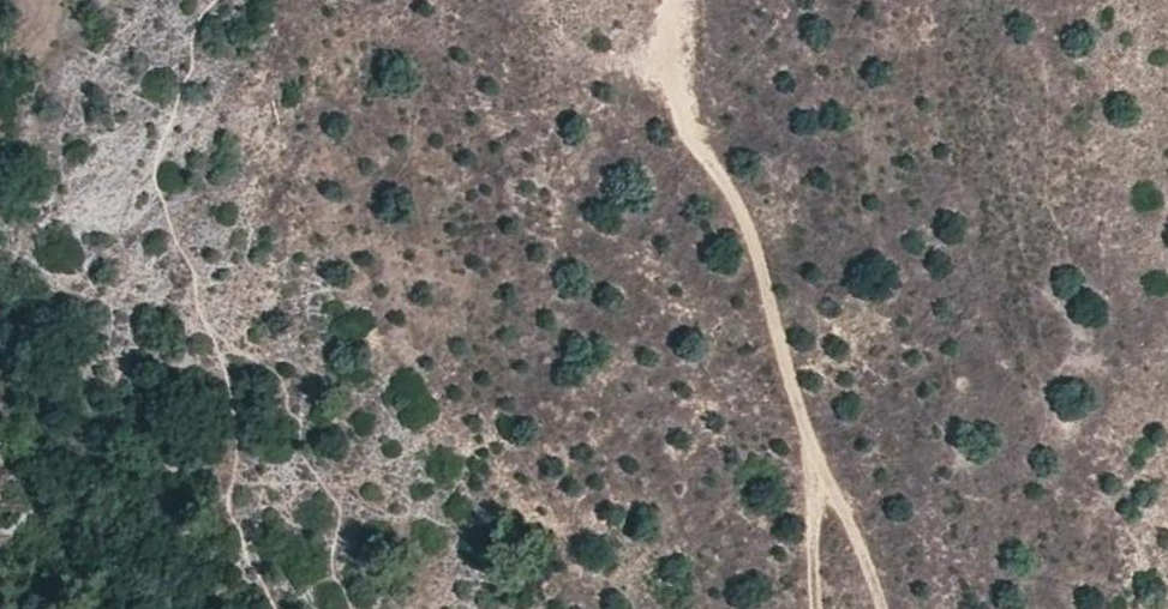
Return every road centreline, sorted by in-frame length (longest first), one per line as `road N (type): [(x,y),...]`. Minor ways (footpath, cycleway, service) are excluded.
road 1 (track): [(676,0),(669,52),(684,123),(750,226),(817,470),(847,521),(882,608)]

